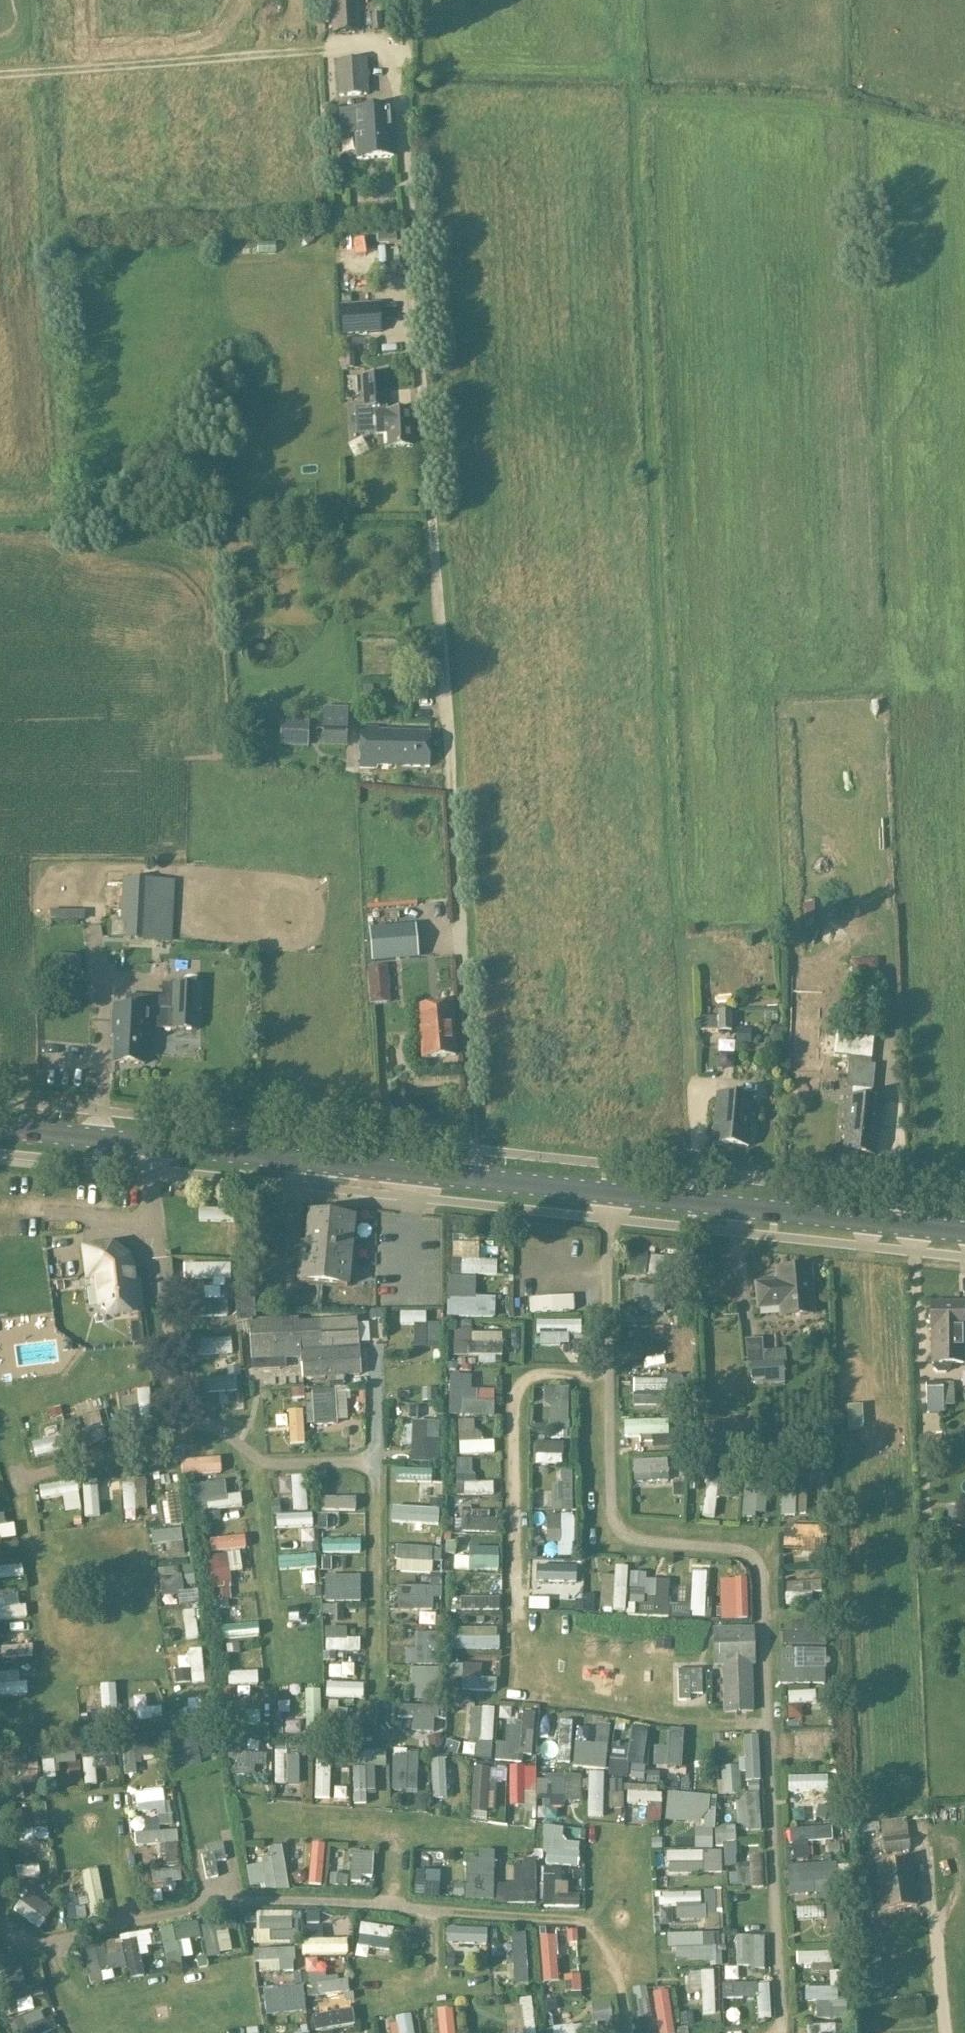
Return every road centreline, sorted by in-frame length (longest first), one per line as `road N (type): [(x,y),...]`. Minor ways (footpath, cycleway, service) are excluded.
road 1 (unclassified): [(400,48),(475,1179)]
road 2 (track): [(695,1097),(667,760),(634,84)]
road 3 (primary): [(475,1179),(964,1231)]
road 4 (primary): [(0,1129),(475,1179)]

